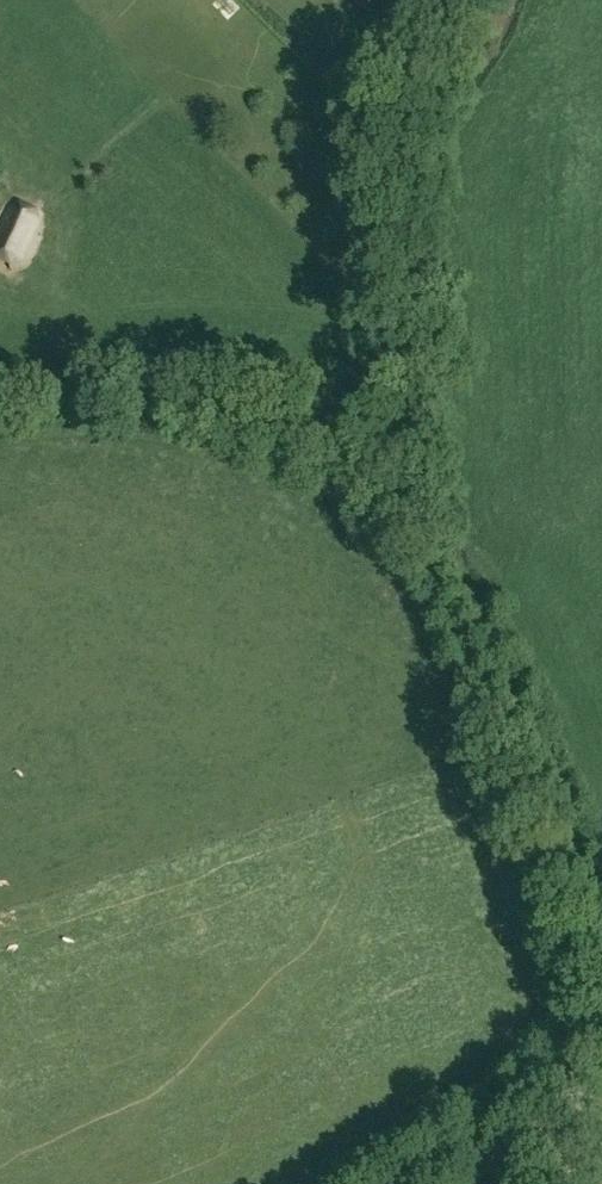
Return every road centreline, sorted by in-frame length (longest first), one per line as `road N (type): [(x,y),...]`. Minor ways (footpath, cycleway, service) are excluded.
road 1 (unclassified): [(406,1183),(546,1095),(601,1037)]

